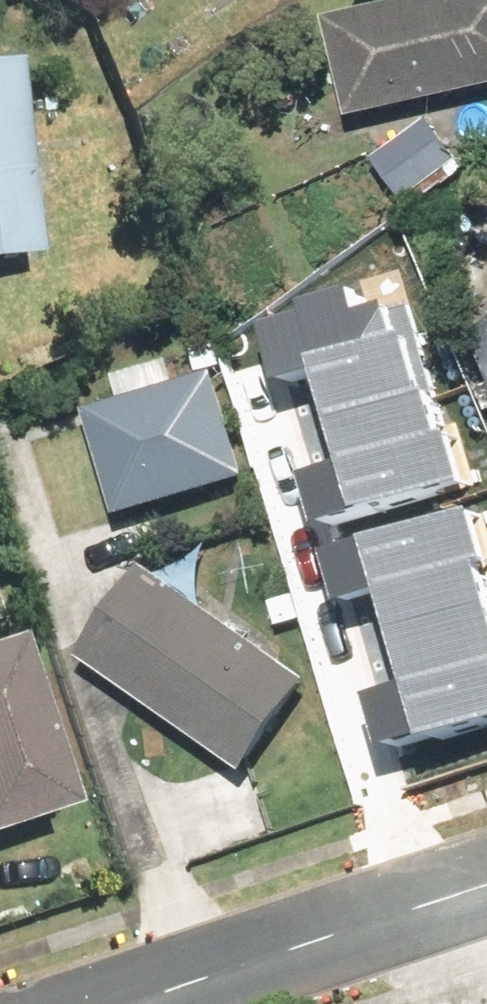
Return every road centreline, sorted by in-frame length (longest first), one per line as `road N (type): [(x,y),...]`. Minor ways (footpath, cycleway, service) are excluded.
road 1 (residential): [(123,1003),(486,888)]

